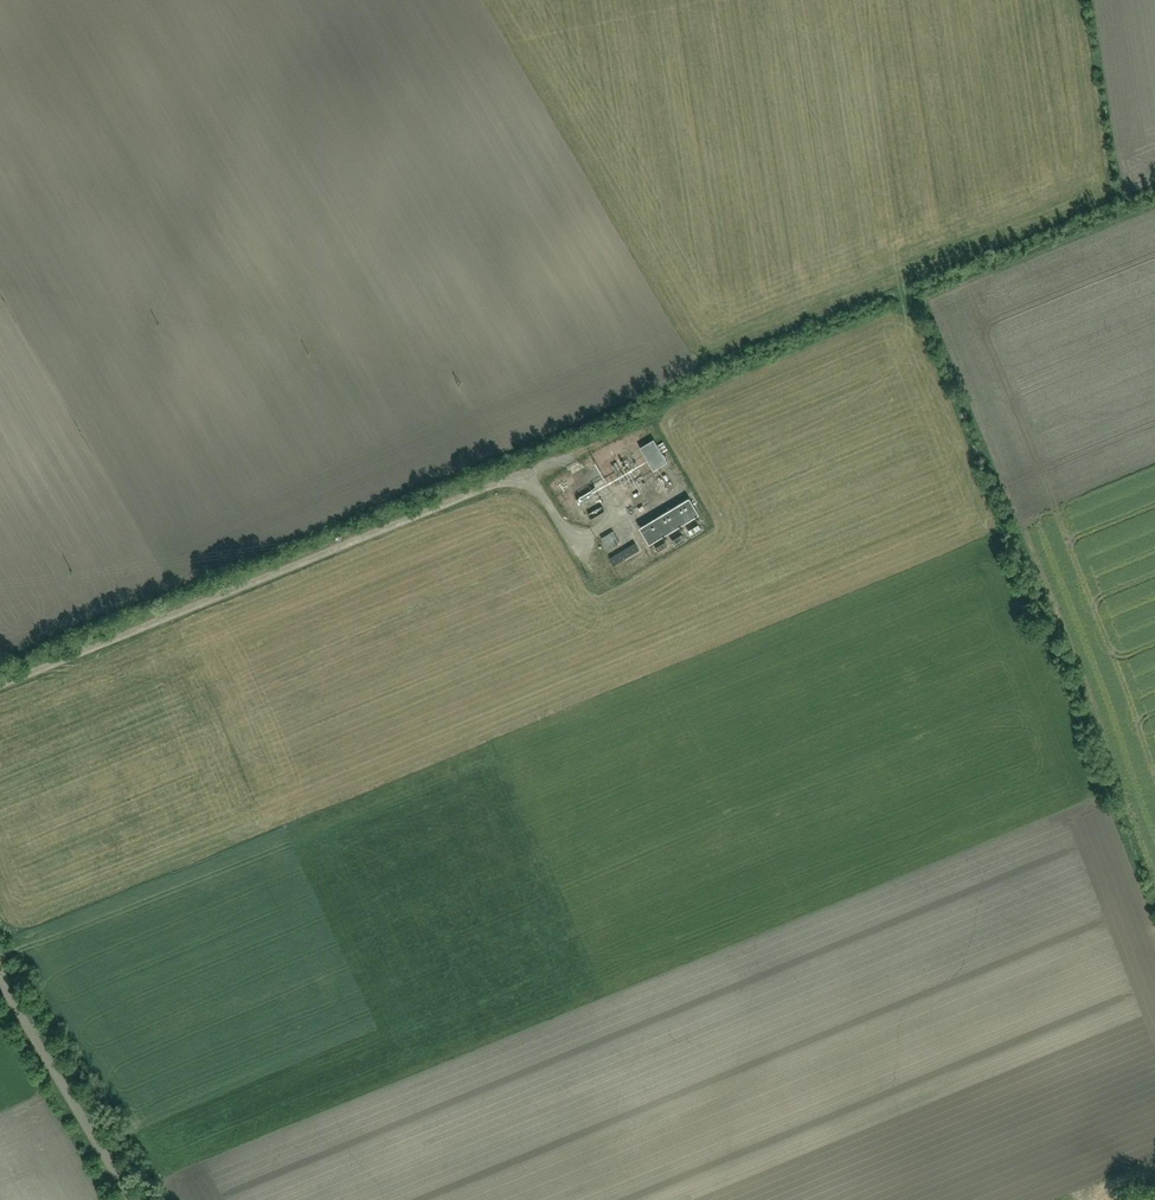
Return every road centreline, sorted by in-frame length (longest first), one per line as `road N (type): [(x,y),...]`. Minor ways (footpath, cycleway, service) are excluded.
road 1 (residential): [(0,986),(133,1199)]

